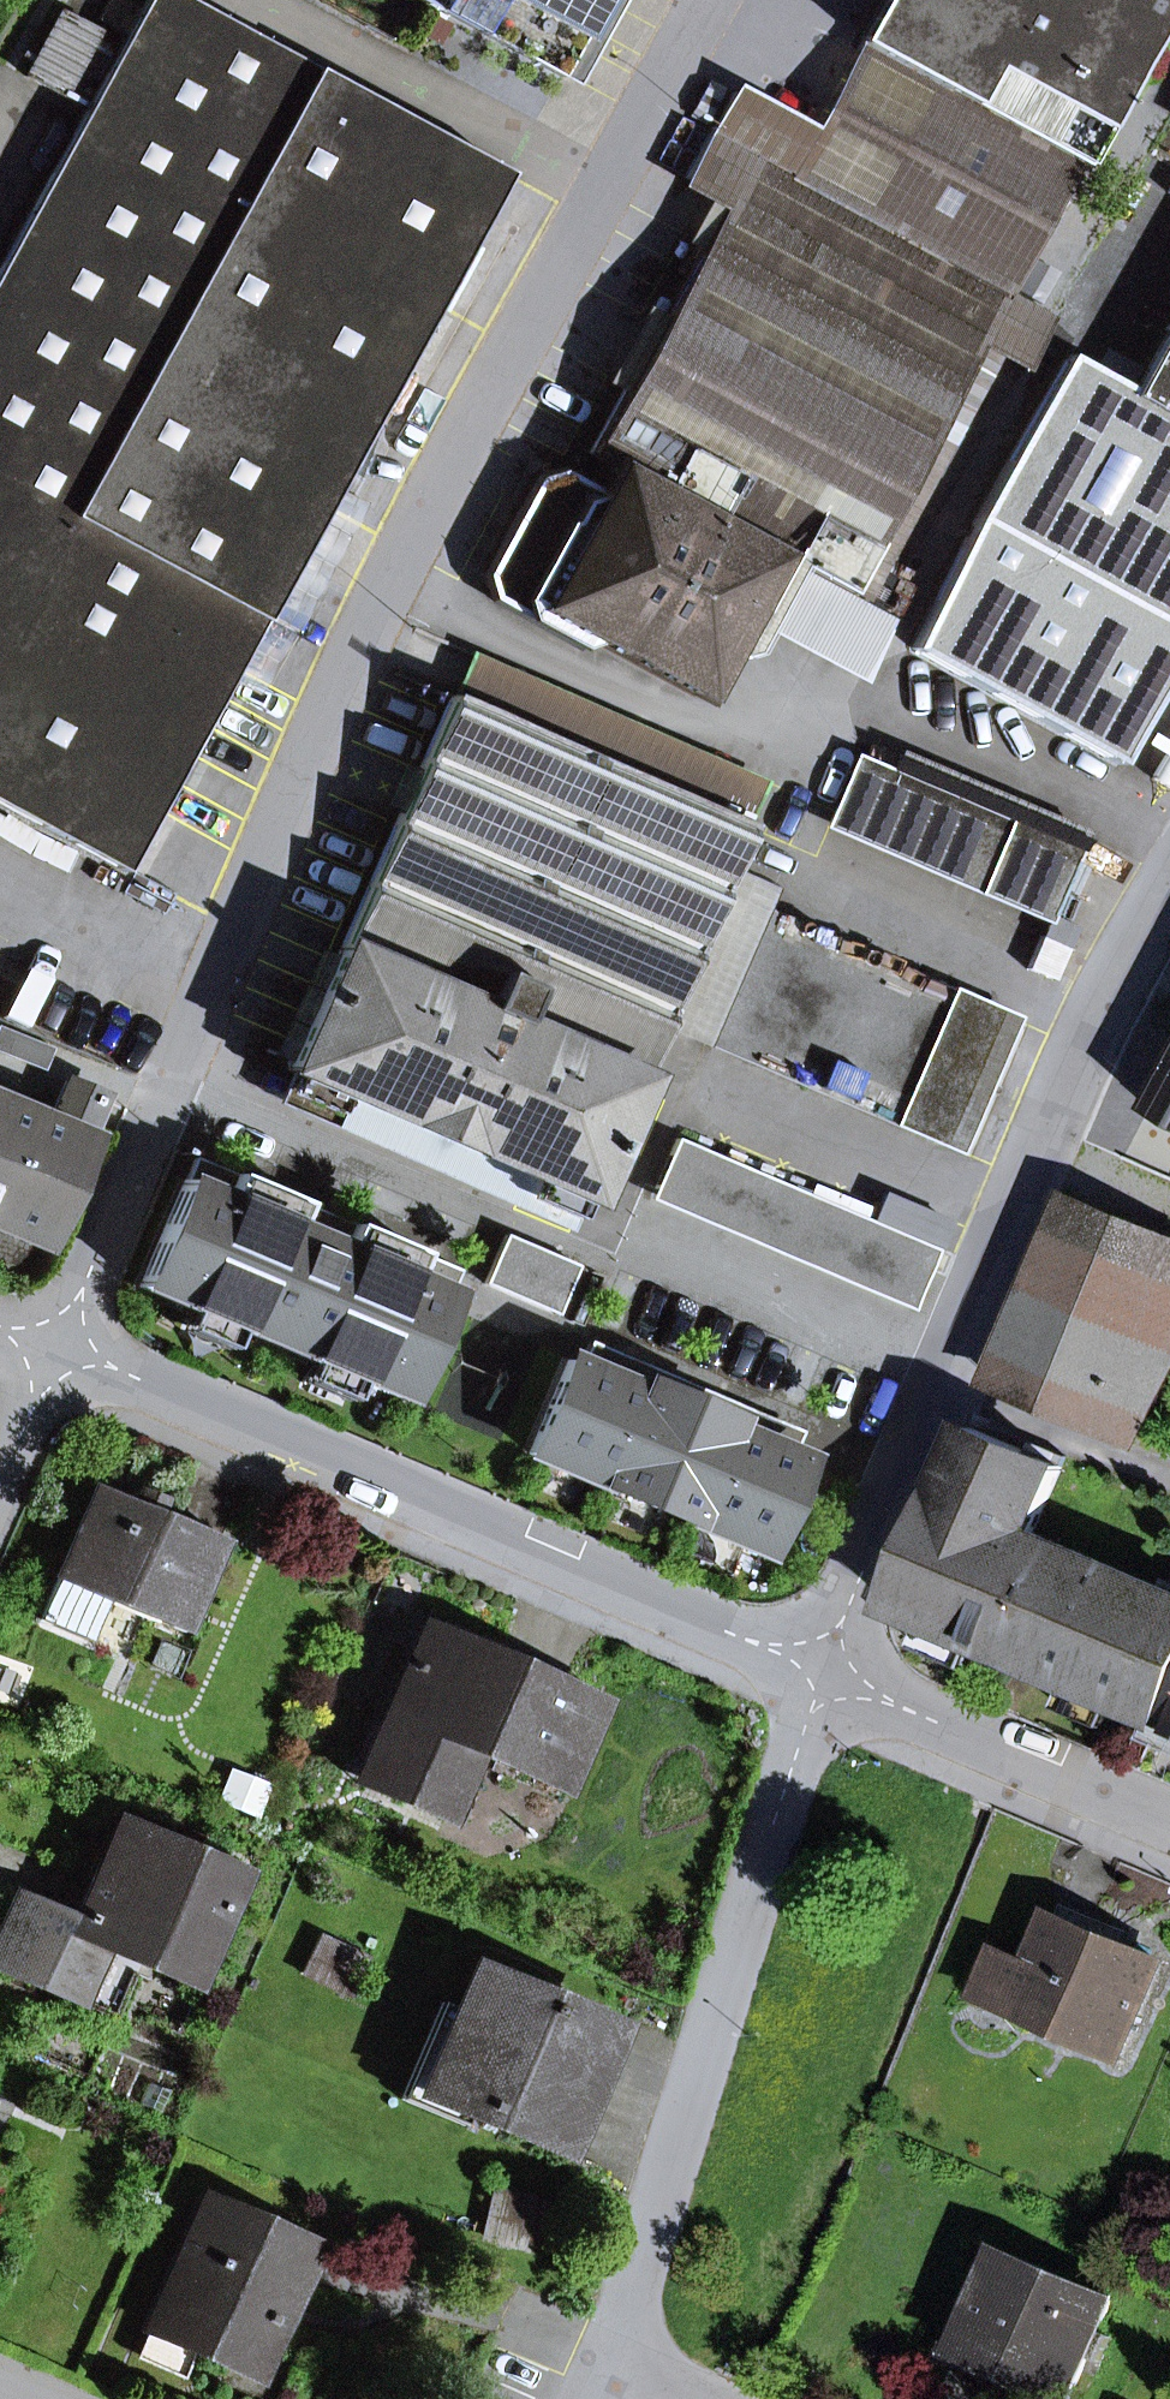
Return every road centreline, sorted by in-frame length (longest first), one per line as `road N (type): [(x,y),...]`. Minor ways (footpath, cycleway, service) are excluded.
road 1 (residential): [(62,1345),(210,979),(391,576),(711,0)]
road 2 (residential): [(824,1672),(1097,1008),(1169,881)]
road 3 (residential): [(824,1672),(62,1345)]
road 4 (residential): [(605,2358),(824,1672)]
road 5 (residential): [(1169,1820),(824,1672)]
road 6 (residential): [(0,1483),(62,1345)]

